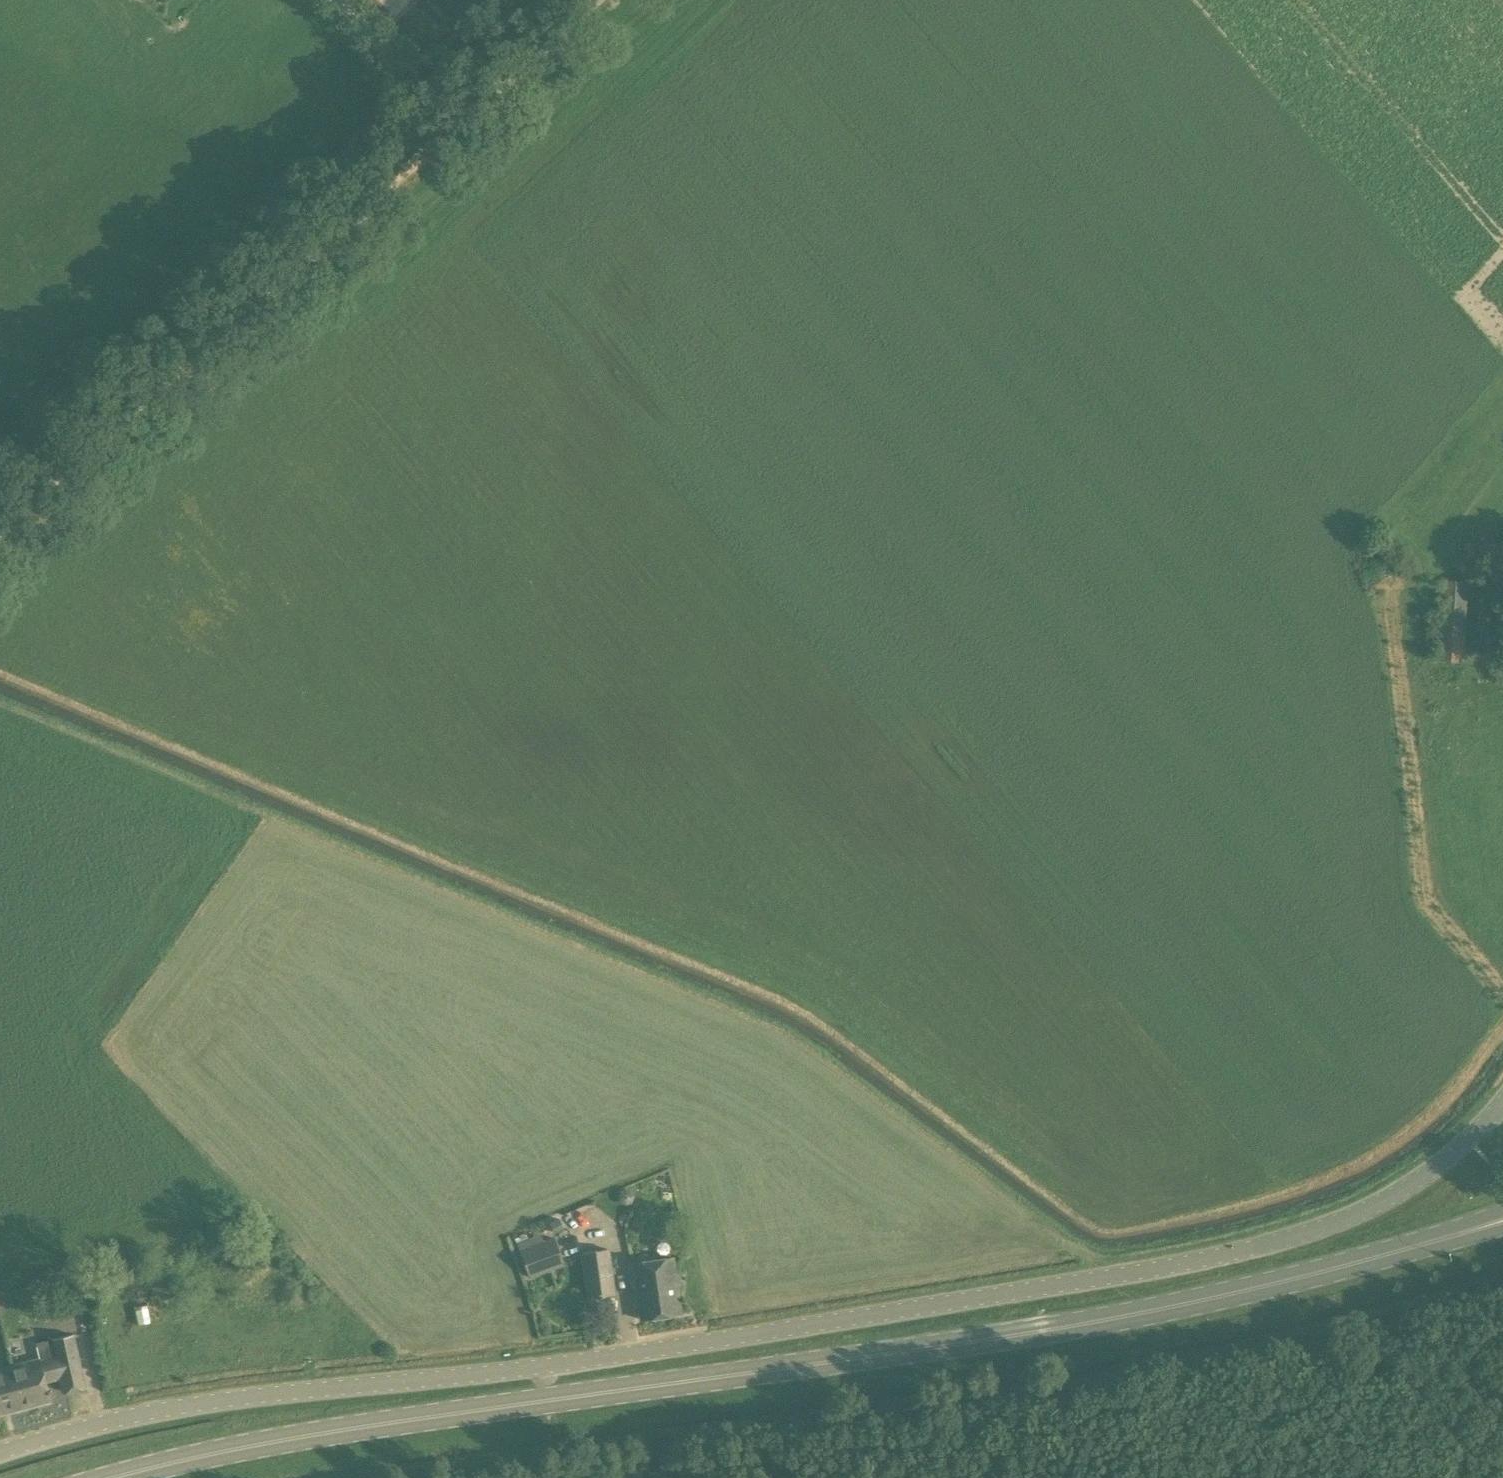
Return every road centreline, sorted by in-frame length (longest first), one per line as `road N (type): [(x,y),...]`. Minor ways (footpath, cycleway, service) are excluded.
road 1 (unclassified): [(0,1453),(105,1417),(543,1366),(1238,1251),(1336,1222),(1411,1185),(1502,1096)]
road 2 (secondary): [(111,1477),(226,1450),(1025,1337),(1415,1247)]
road 3 (track): [(0,533),(428,160),(598,0)]

